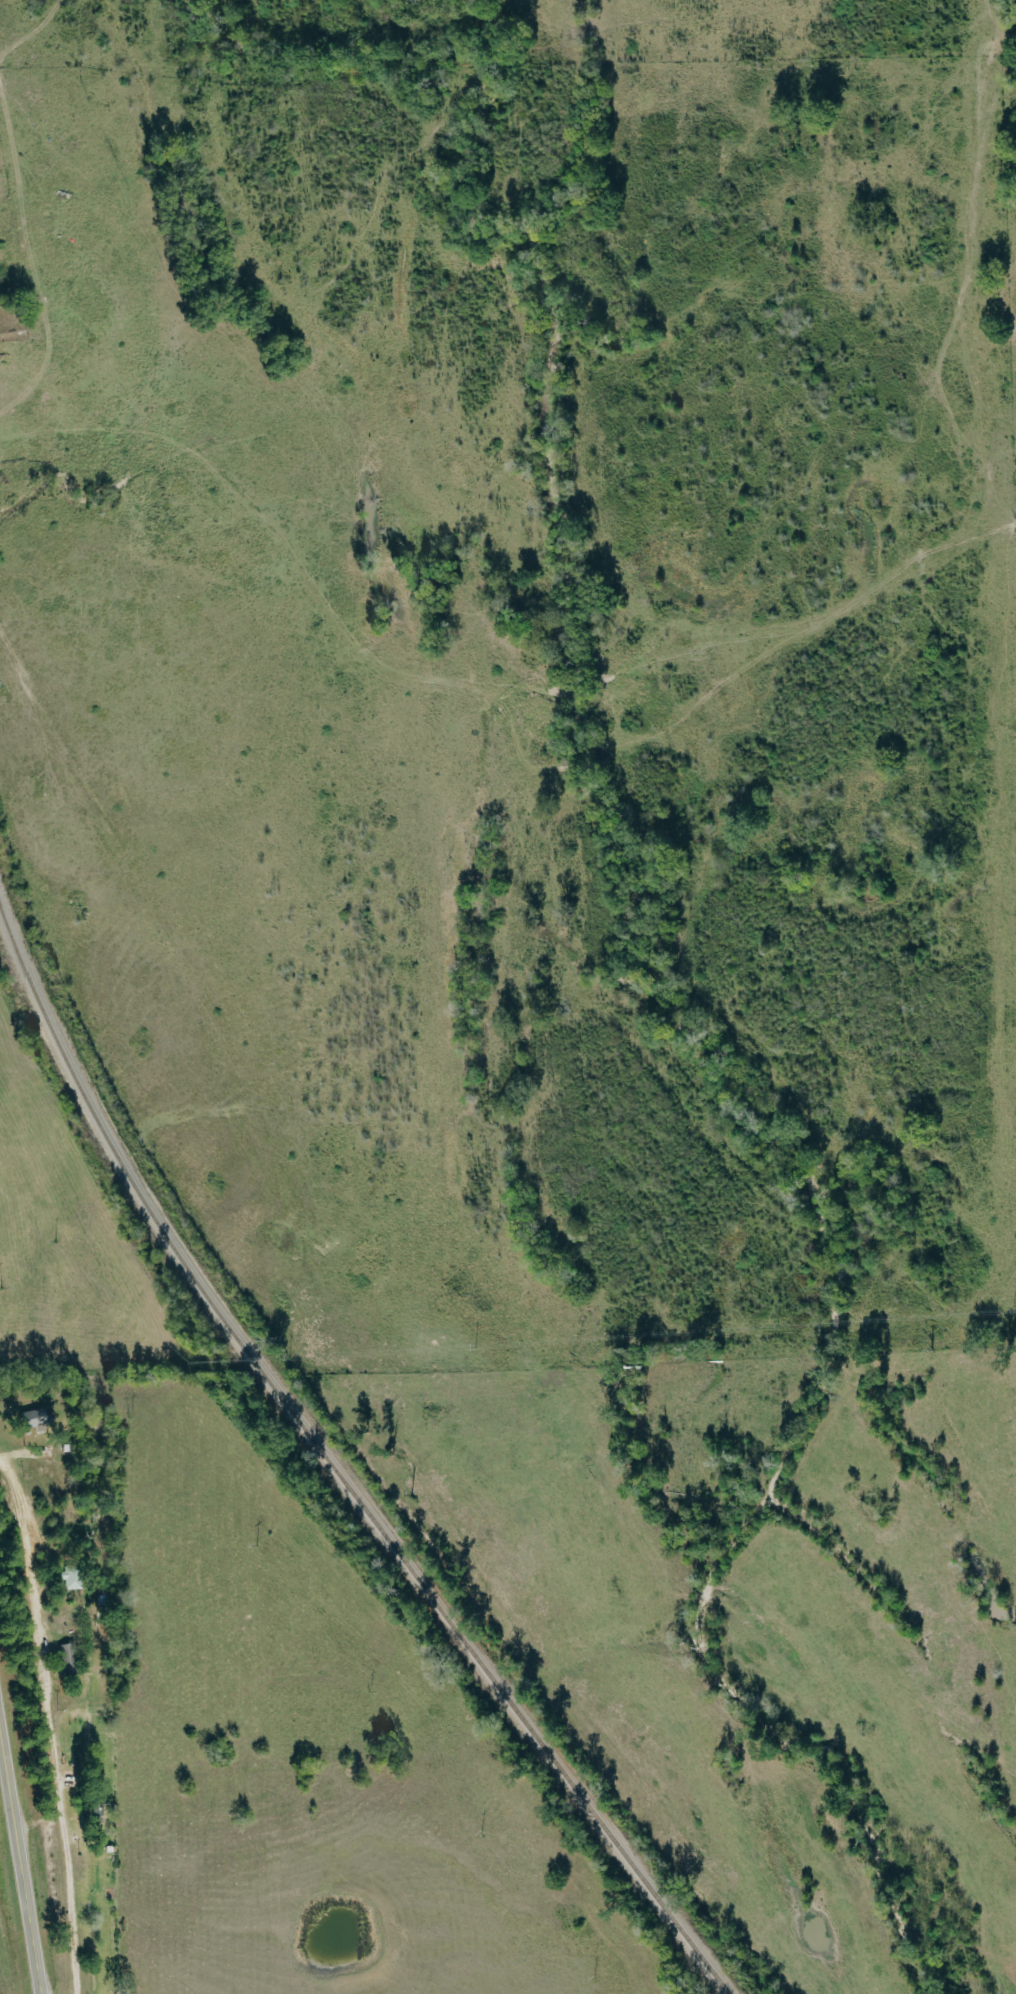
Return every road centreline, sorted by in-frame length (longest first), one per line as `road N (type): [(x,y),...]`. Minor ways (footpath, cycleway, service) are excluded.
road 1 (secondary): [(0,1736),(41,1993)]

